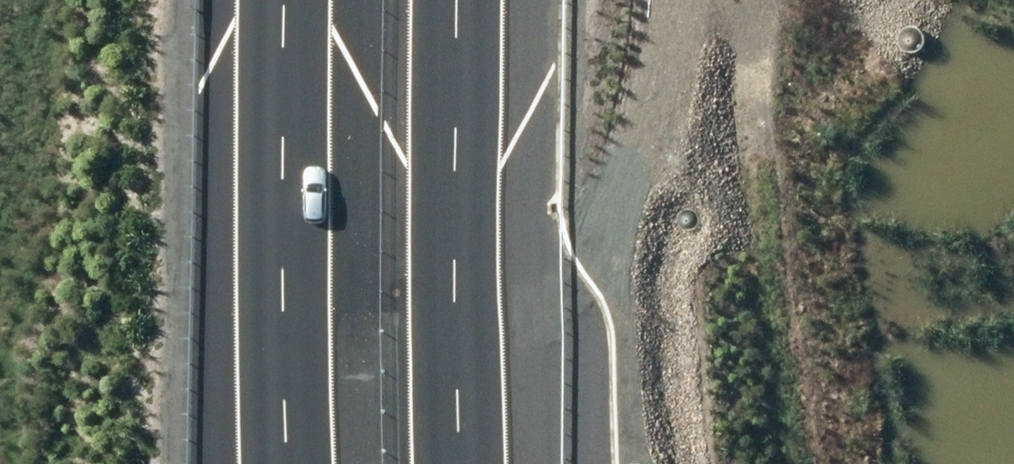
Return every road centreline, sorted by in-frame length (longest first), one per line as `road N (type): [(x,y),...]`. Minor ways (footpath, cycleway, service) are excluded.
road 1 (motorway): [(293,463),(281,126),(286,0)]
road 2 (motorway): [(461,0),(456,151),(467,463)]
road 3 (track): [(602,242),(675,106),(705,0)]

